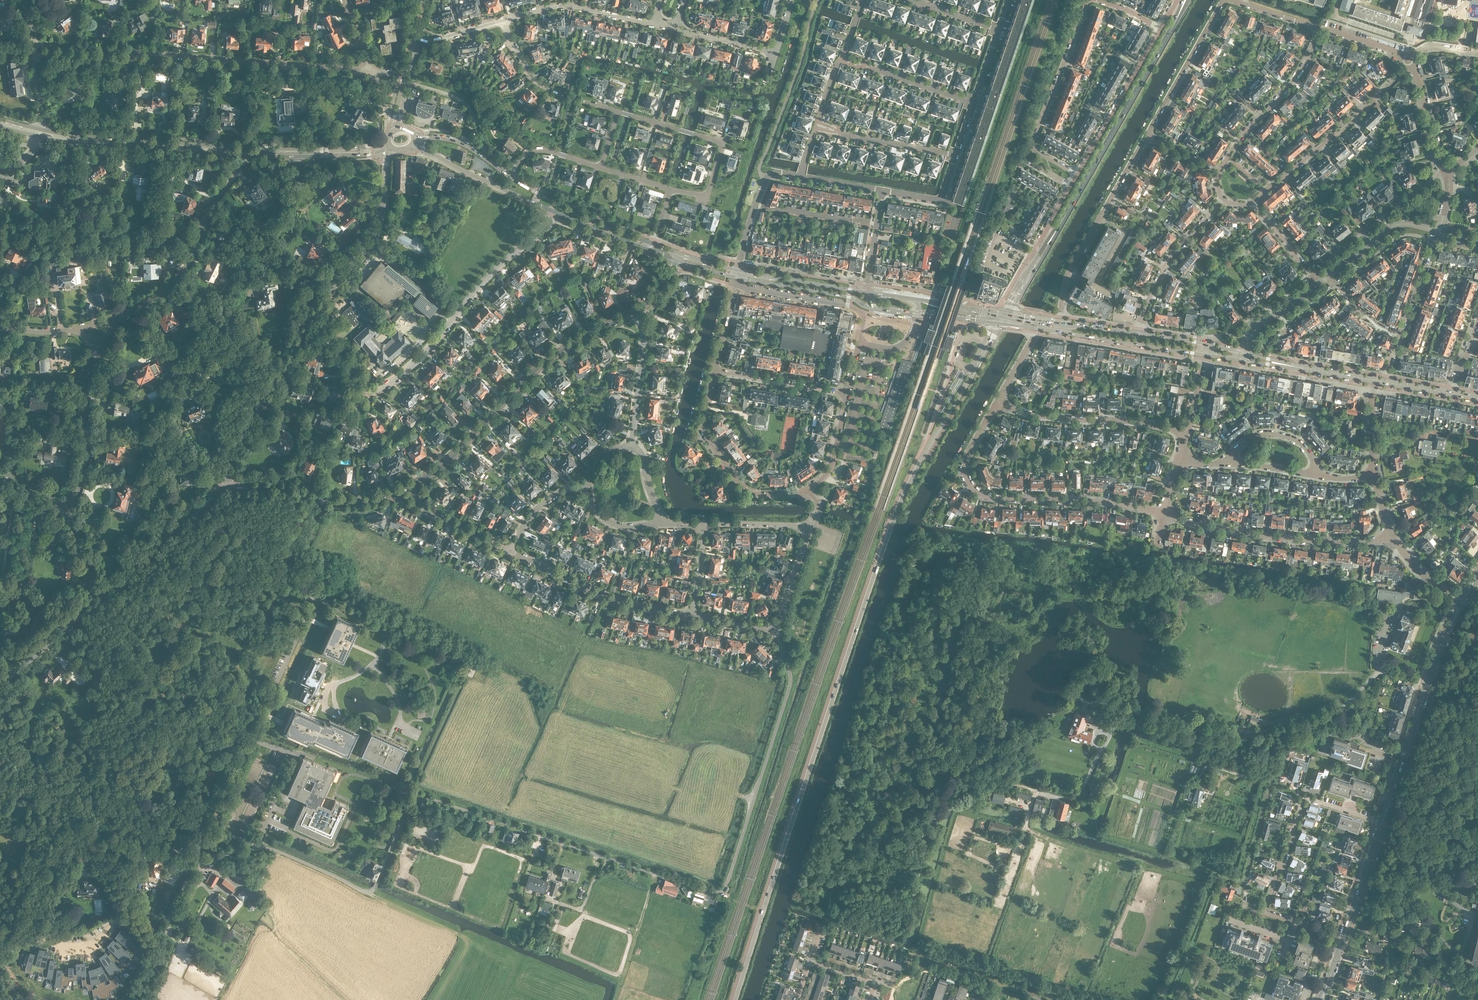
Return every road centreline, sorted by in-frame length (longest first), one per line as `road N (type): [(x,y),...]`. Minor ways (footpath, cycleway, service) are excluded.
road 1 (tertiary): [(735,999),(893,522),(1000,322)]
road 2 (track): [(1143,868),(1028,830),(1037,792),(1073,800),(1115,791),(1137,746),(1244,774),(1274,732)]
road 3 (unclassified): [(377,881),(411,807),(427,799),(717,893)]
road 4 (residential): [(372,71),(34,44)]
road 5 (unclassified): [(552,216),(384,389),(359,388),(320,328)]
road 6 (unclassified): [(52,949),(86,947),(112,929),(140,859),(109,824),(0,773)]
road 7 (secondary): [(1044,250),(1185,0)]
road 8 (residential): [(1163,512),(980,493),(966,460),(998,401)]
road 9 (tertiary): [(413,484),(450,459),(555,355),(633,313)]
road 10 (unclassified): [(788,665),(791,682),(726,885),(717,893)]
road 11 (residential): [(1393,534),(1272,537),(1163,512)]
road 12 (unclassified): [(117,319),(167,287),(247,151)]
road 13 (residential): [(1251,203),(1343,130),(1409,60)]
road 14 (primary): [(1382,823),(1452,622)]
road 15 (residential): [(1059,323),(1070,271),(1147,136)]
road 16 (primary): [(247,151),(40,133)]
road 17 (residential): [(1263,913),(1303,799),(1382,823)]
road 18 (residential): [(808,490),(756,494),(745,488),(704,430),(714,367)]
road 19 (residential): [(693,616),(600,593),(509,550)]
road 20 (residential): [(1185,431),(1053,418),(998,401)]
road 21 (unclassified): [(194,866),(262,847),(373,889)]
road 22 (secondary): [(225,490),(228,456),(307,324)]
road 23 (secondary): [(312,314),(372,236),(393,149)]
road 24 (track): [(227,999),(275,922),(252,894),(208,863)]
road 25 (track): [(433,999),(466,945),(463,937),(370,893)]
road 26 (primary): [(1039,329),(1205,355)]
road 27 (residential): [(1161,29),(1078,174)]
road 28 (unclassified): [(63,510),(76,496),(86,453),(85,392),(96,351)]
road 29 (residential): [(706,196),(723,142),(618,111)]
road 30 (track): [(133,999),(166,929),(190,958),(235,981)]
road 31 (residential): [(734,285),(855,308),(864,314),(858,343)]
road 32 (secondary): [(103,595),(225,490)]
road 33 (residential): [(1228,158),(1306,63),(1319,28)]
road 34 (residential): [(1139,333),(1173,254),(1222,199)]
road 35 (residential): [(1147,136),(1226,0)]
road 36 (residential): [(1031,146),(1087,0)]
road 37 (unclassified): [(252,740),(314,598)]
road 38 (primary): [(412,145),(551,209)]
road 39 (residential): [(652,24),(569,6),(504,21)]
road 40 (residential): [(816,130),(956,156)]
road 41 (primary): [(389,146),(247,151)]
road 42 (primary): [(736,277),(873,309)]
road 43 (residential): [(842,57),(973,103)]
road 44 (track): [(194,866),(252,740)]
road 45 (unclassified): [(630,447),(644,339),(633,313)]
road 46 (residential): [(848,393),(714,367)]
road 47 (primary): [(1339,949),(1382,823)]
road 48 (primary): [(868,293),(737,270)]
road 49 (track): [(614,999),(656,874)]
road 50 (track): [(533,858),(411,808)]
road 51 (residential): [(867,284),(739,263)]
road 52 (residential): [(1329,275),(1393,226),(1440,227)]
road 53 (residential): [(1319,476),(1304,445),(1274,433),(1242,443),(1228,463)]
road 54 (unclassified): [(509,550),(426,510),(413,484)]
road 55 (residential): [(1446,174),(1409,60)]

